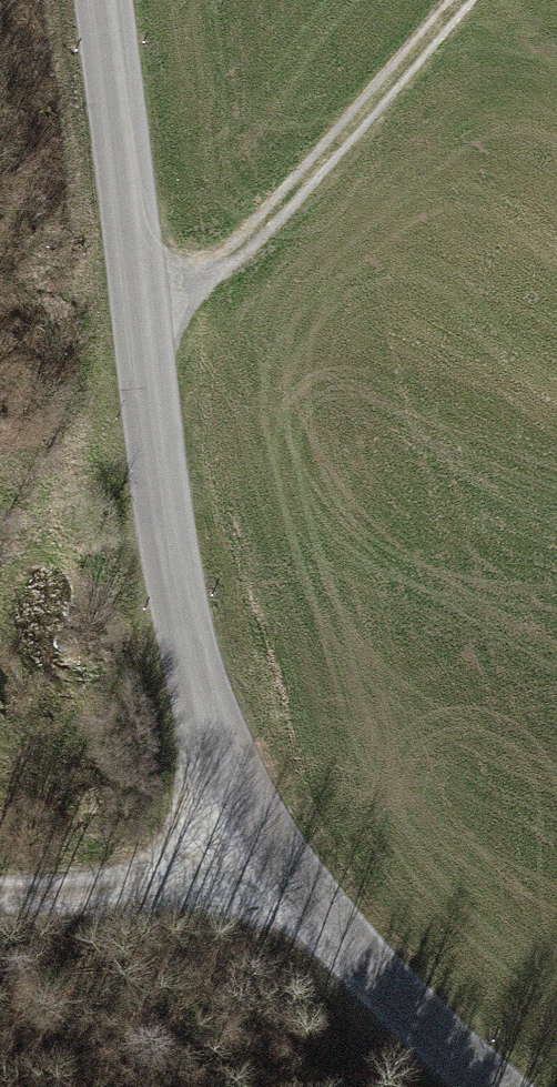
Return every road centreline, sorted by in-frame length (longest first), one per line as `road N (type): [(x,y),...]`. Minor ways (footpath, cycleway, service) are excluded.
road 1 (tertiary): [(498,1086),(265,852),(193,670),(97,0)]
road 2 (track): [(453,0),(266,213),(142,313)]
road 3 (track): [(265,852),(181,867),(0,876)]

